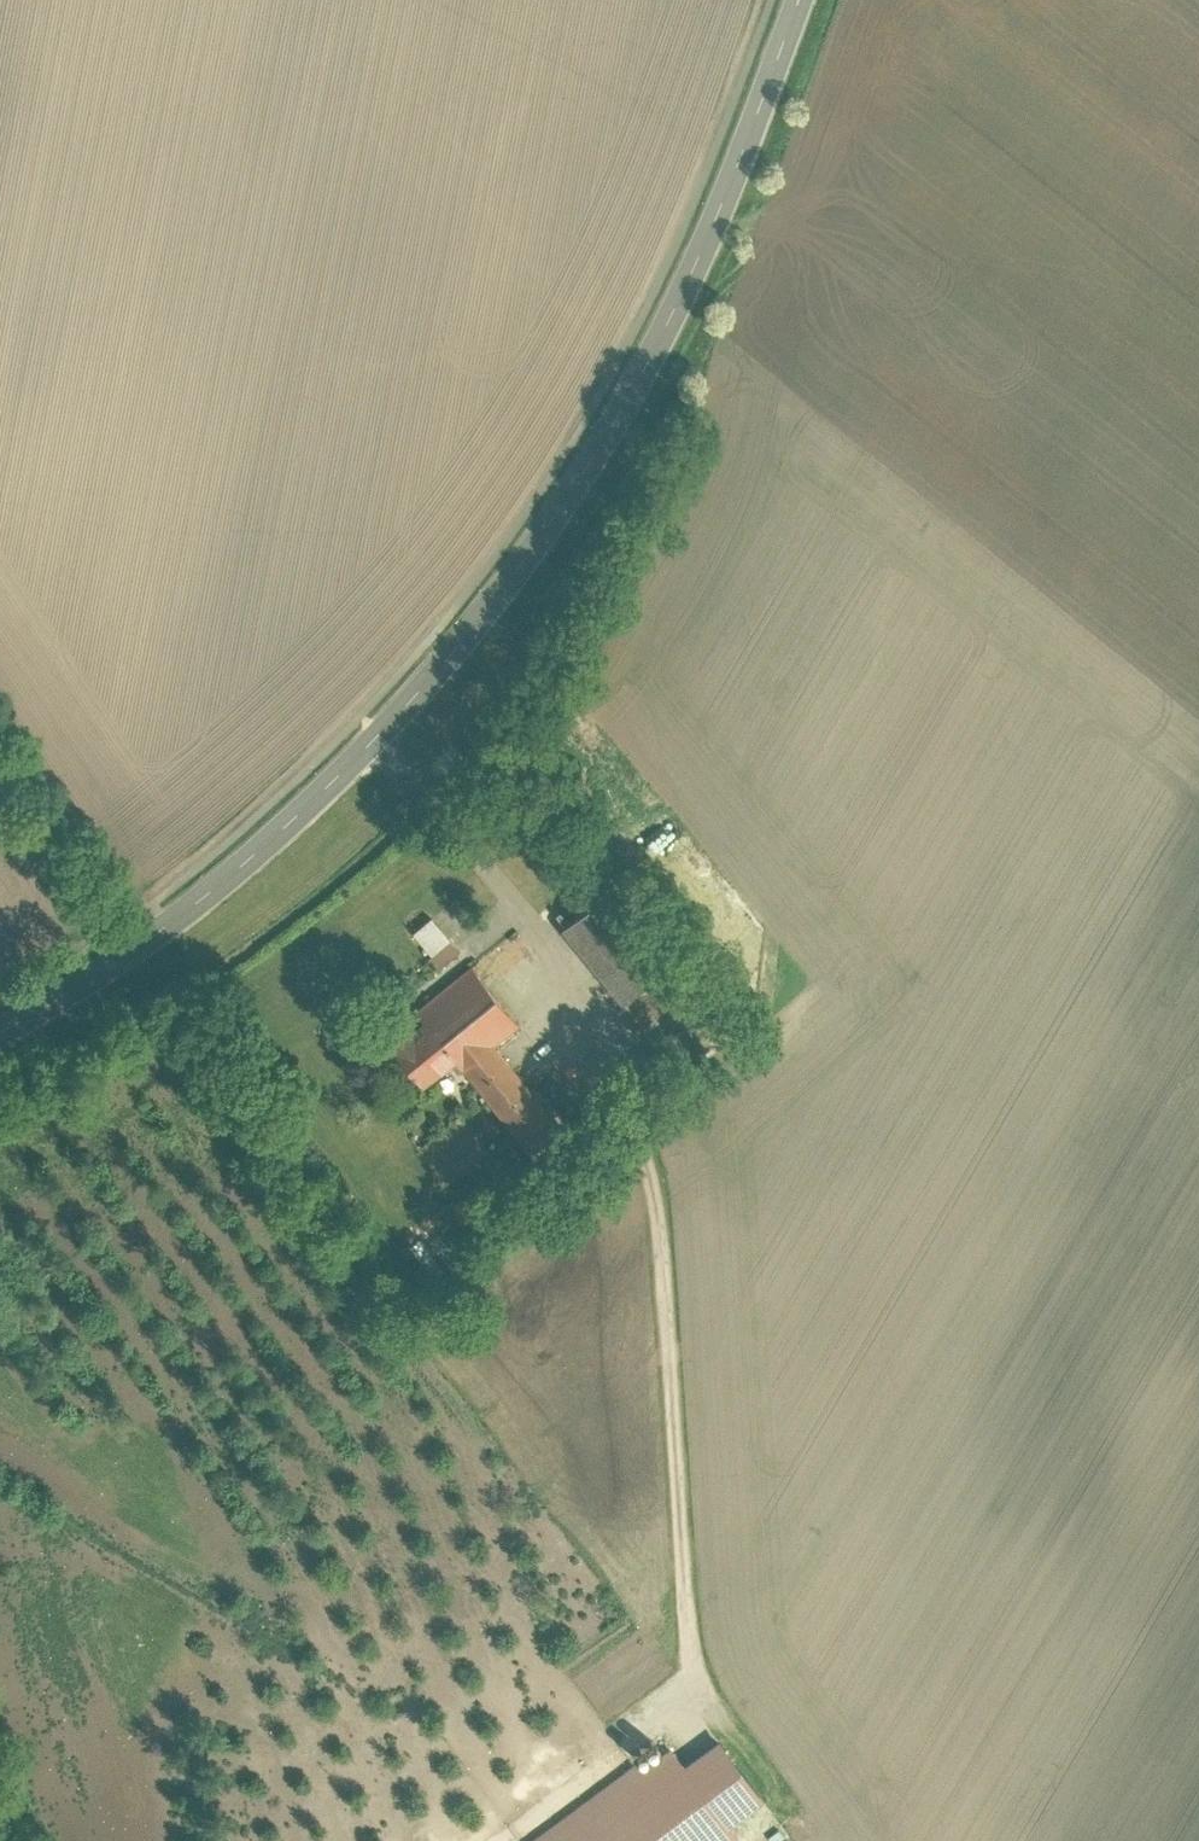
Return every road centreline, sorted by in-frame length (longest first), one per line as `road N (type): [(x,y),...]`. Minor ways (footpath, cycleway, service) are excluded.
road 1 (tertiary): [(798,0),(737,167),(645,367),(600,446),(463,639),(222,894),(0,1034)]

